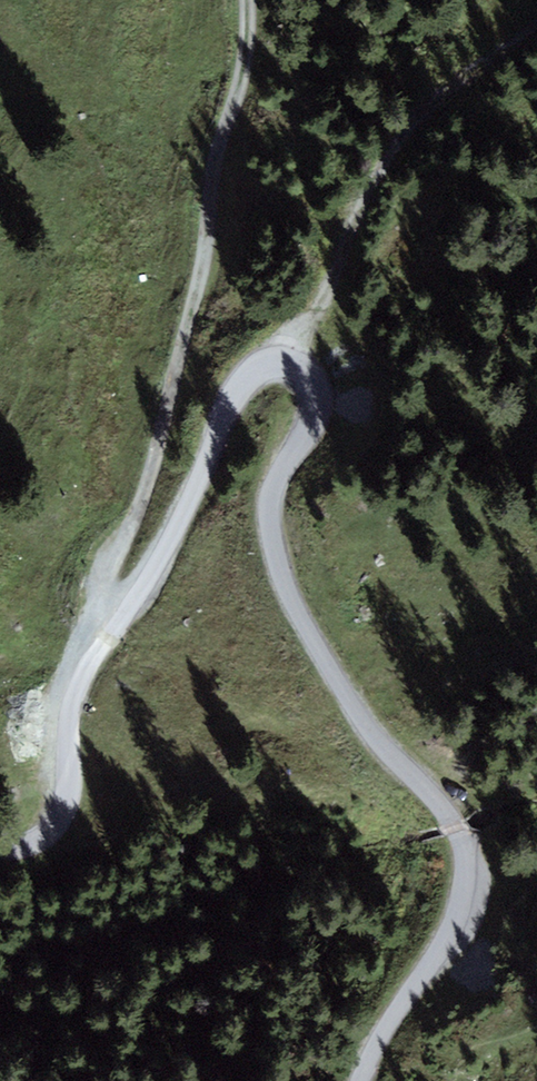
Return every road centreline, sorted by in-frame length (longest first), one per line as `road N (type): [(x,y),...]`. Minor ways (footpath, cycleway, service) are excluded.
road 1 (unclassified): [(284,363),(308,375),(316,398),(310,427),(272,494),(277,562),(371,739),(428,792),(461,835),(467,858),(456,911),(424,982),(379,1038),(366,1080)]
road 2 (track): [(249,0),(248,45),(211,183),(201,275),(147,485),(106,576),(117,626)]
road 3 (unclassified): [(0,851),(14,862),(46,849),(68,804),(71,707),(90,668),(176,530),(231,395),(259,365),(284,363)]
road 4 (unclassified): [(284,363),(329,292),(365,196),(400,138),(536,19)]

